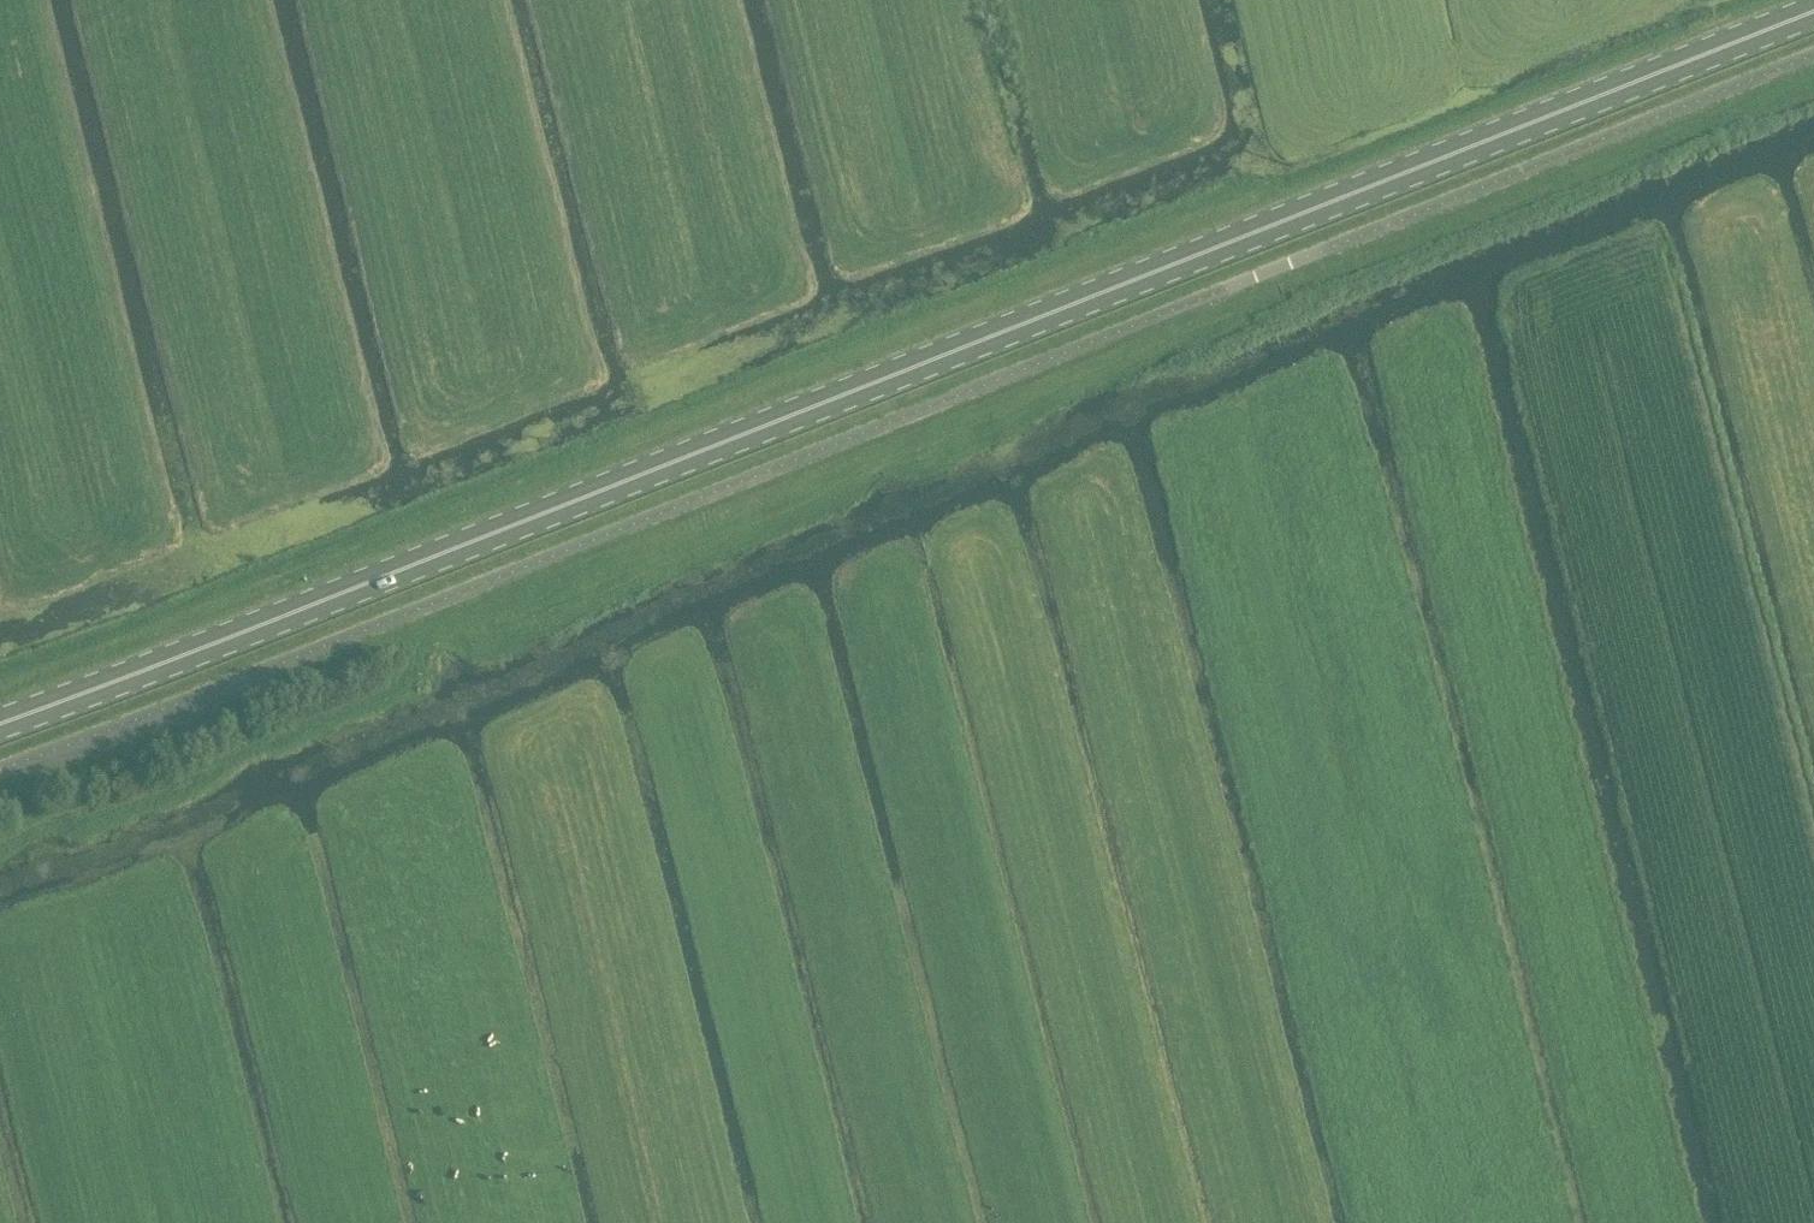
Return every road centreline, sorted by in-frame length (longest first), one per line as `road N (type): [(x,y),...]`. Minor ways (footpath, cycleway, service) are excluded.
road 1 (primary): [(896,375),(1813,13)]
road 2 (unclassified): [(0,770),(913,414)]
road 3 (unclassified): [(913,414),(1813,59)]
road 4 (primary): [(0,726),(896,375)]

